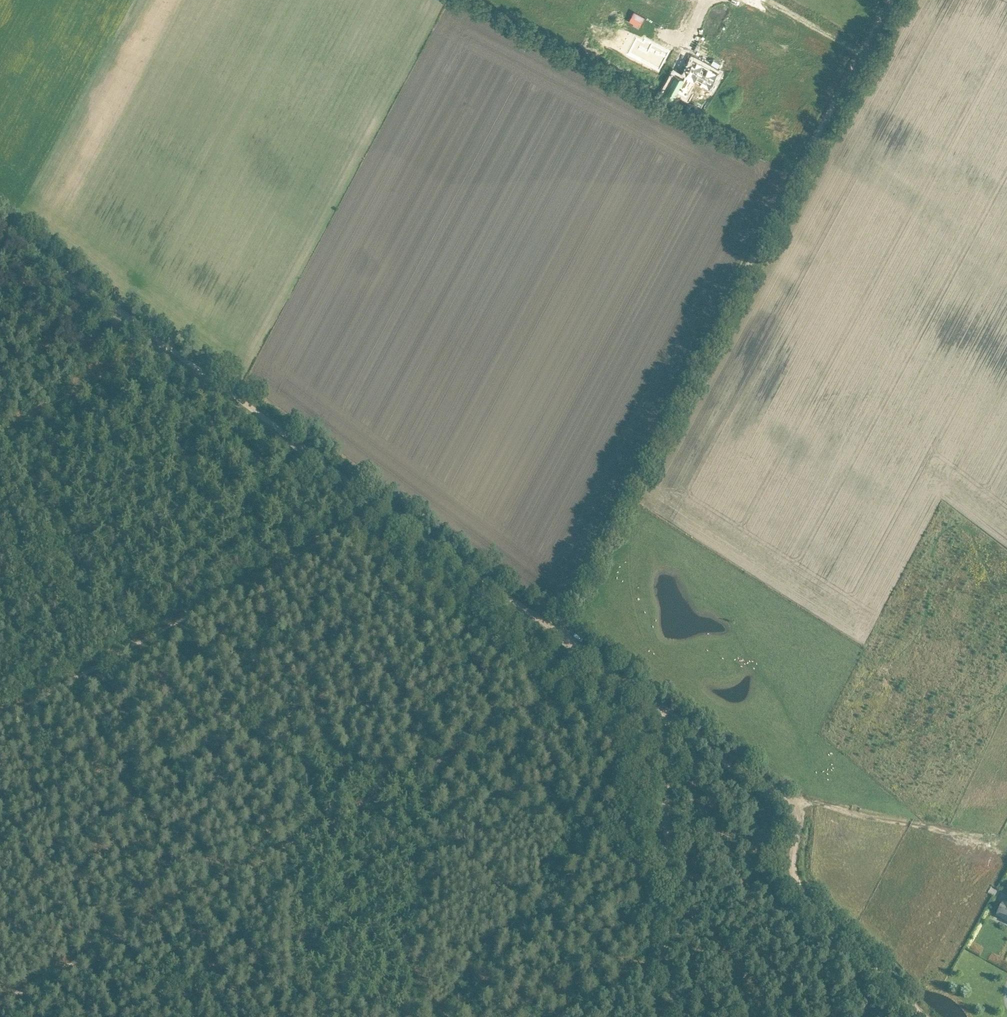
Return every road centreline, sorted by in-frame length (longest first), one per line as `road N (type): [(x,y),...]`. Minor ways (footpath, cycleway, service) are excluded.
road 1 (track): [(0,226),(787,801),(799,815),(790,860),(799,882),(932,1016)]
road 2 (track): [(549,636),(800,171)]
road 3 (track): [(889,0),(800,171)]
road 4 (track): [(667,723),(669,883)]
road 5 (track): [(211,603),(341,531)]
road 6 (track): [(123,354),(0,431)]

